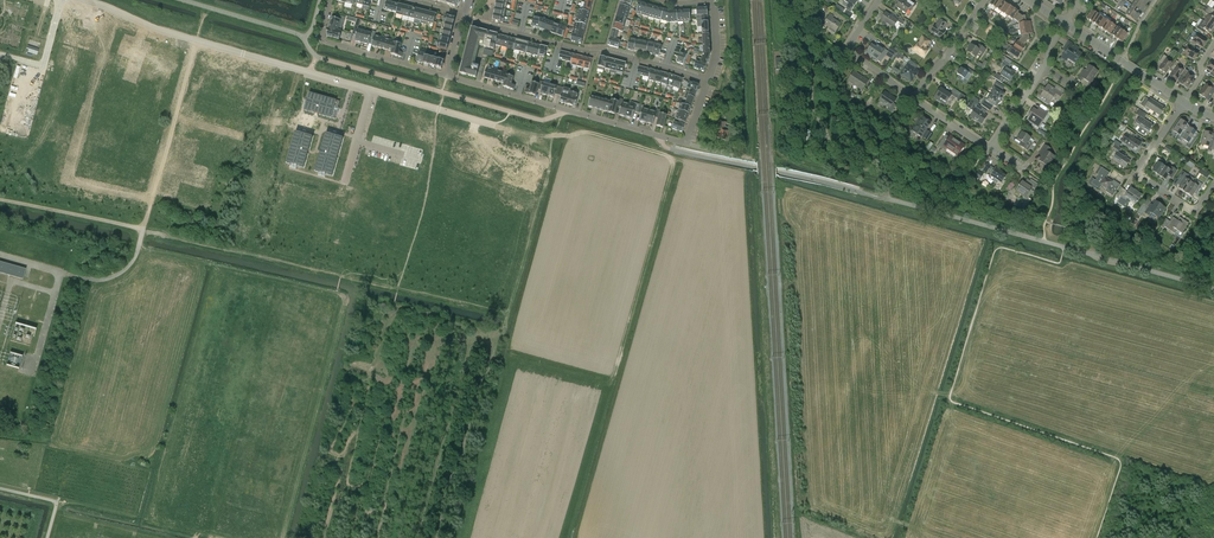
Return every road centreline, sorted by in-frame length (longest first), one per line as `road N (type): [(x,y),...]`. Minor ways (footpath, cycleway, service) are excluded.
road 1 (residential): [(708,81),(686,143),(447,76)]
road 2 (residential): [(85,0),(372,90)]
road 3 (residential): [(463,16),(708,81)]
road 4 (residential): [(1213,186),(1193,209),(1141,175),(1183,102)]
road 5 (residential): [(331,0),(320,41),(447,76)]
road 6 (track): [(142,229),(0,200)]
road 7 (residential): [(914,99),(849,50),(879,0)]
road 8 (residential): [(372,90),(492,125)]
road 9 (residential): [(914,99),(983,0)]

